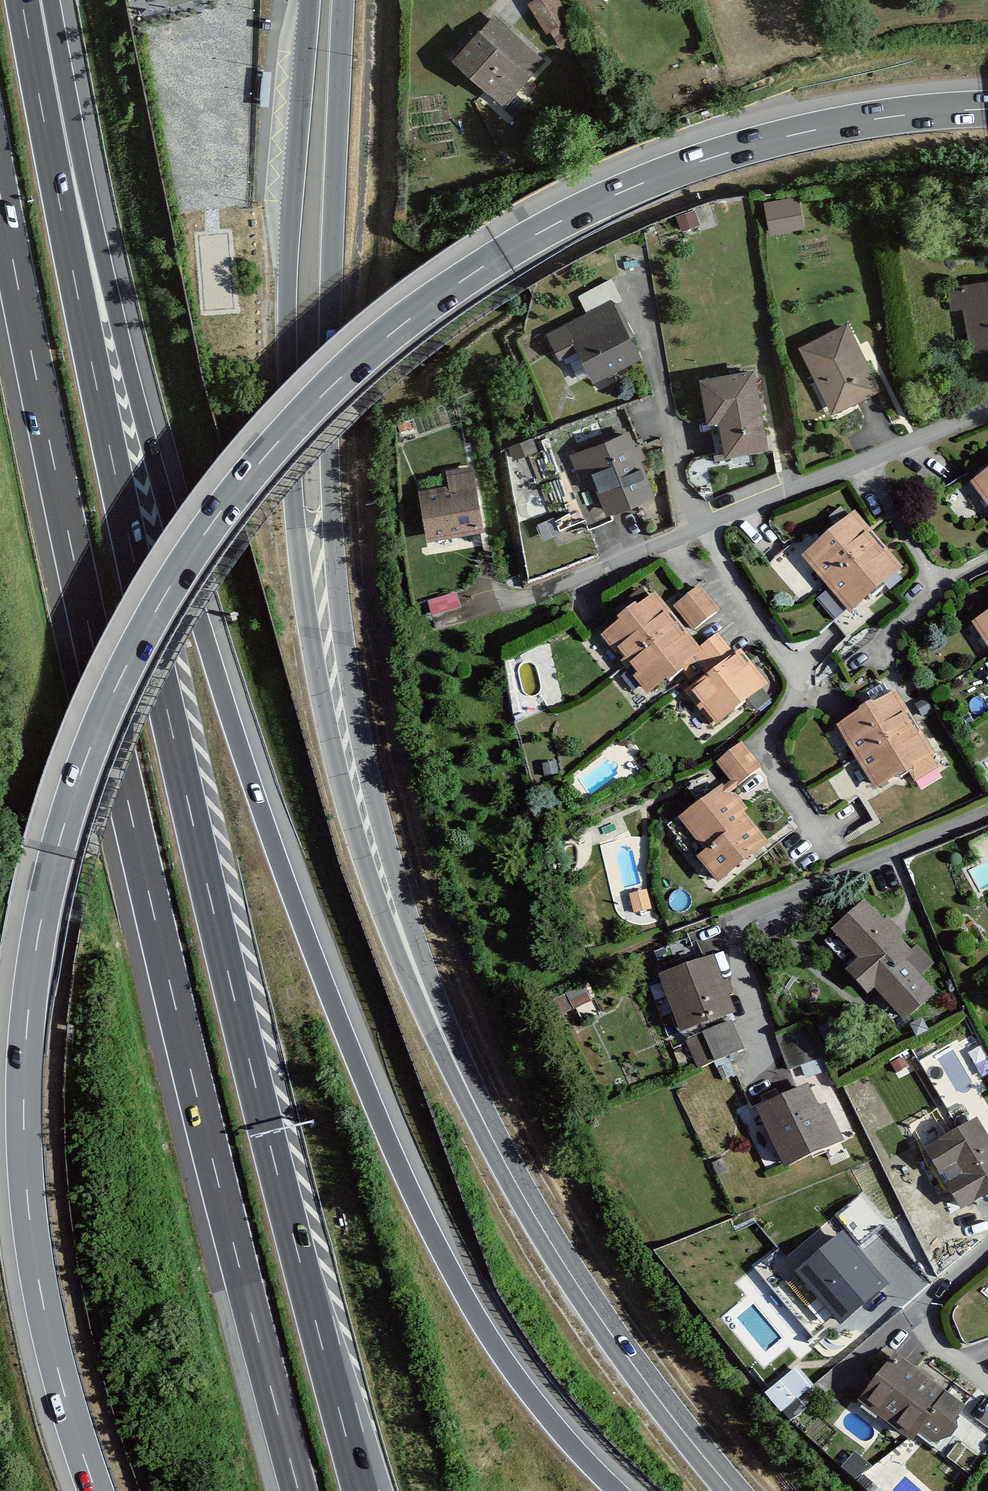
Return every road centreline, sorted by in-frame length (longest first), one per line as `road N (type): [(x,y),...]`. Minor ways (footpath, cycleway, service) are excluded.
road 1 (motorway): [(987,109),(800,133),(713,157),(560,221),(429,302),(365,354),(269,451),(187,559),(84,763),(31,986),(24,1142),(34,1252),(61,1382),(96,1490)]
road 2 (motorway): [(617,1490),(532,1396),(477,1315),(414,1198),(338,1017),(240,748),(22,4)]
road 3 (motorway): [(369,1490),(296,1246),(212,906),(92,363),(22,4)]
road 4 (motorway): [(0,199),(113,746),(299,1490)]
road 5 (primary): [(733,1490),(570,1274),(473,1100),(395,915),(344,733)]
road 6 (primary): [(310,0),(287,298),(291,451),(299,532),(344,733)]
road 7 (primary): [(344,733),(329,446),(344,0)]
road 8 (residential): [(987,410),(696,522),(539,594)]
road 9 (residential): [(987,812),(741,917),(729,946),(776,1077)]
road 10 (residential): [(987,1381),(935,1341),(922,1320),(935,1297),(987,1252)]

